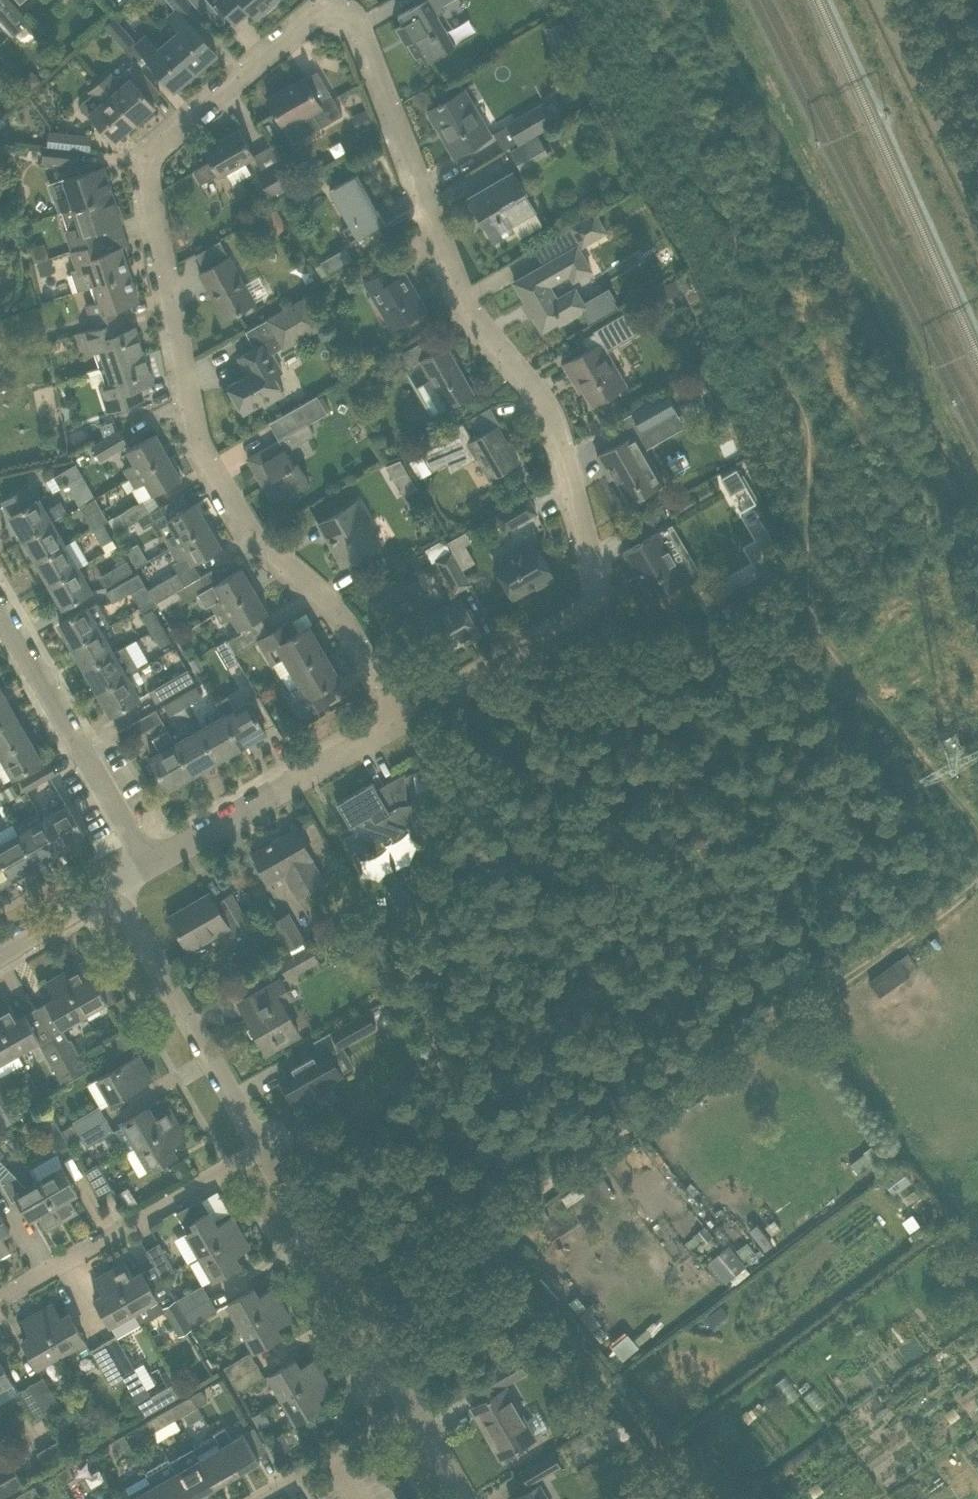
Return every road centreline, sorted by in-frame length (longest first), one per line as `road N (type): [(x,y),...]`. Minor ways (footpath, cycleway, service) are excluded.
road 1 (unclassified): [(590,616),(601,583),(551,410),(474,311),(359,24),(338,8),(319,12),(159,148),(153,181),(205,449),(248,529),(337,603),(398,721)]
road 2 (unclassified): [(408,1416),(260,1154)]
road 3 (unclassified): [(260,1154),(109,894)]
road 4 (unclassified): [(0,1304),(260,1154)]
road 5 (unclassified): [(151,864),(0,607)]
road 6 (unclassified): [(151,864),(398,721)]
road 7 (unclassified): [(398,721),(590,616)]
road 8 (unclassified): [(977,198),(886,0)]
road 9 (unclassified): [(269,1498),(408,1416)]
road 10 (unclassified): [(0,955),(109,894)]

